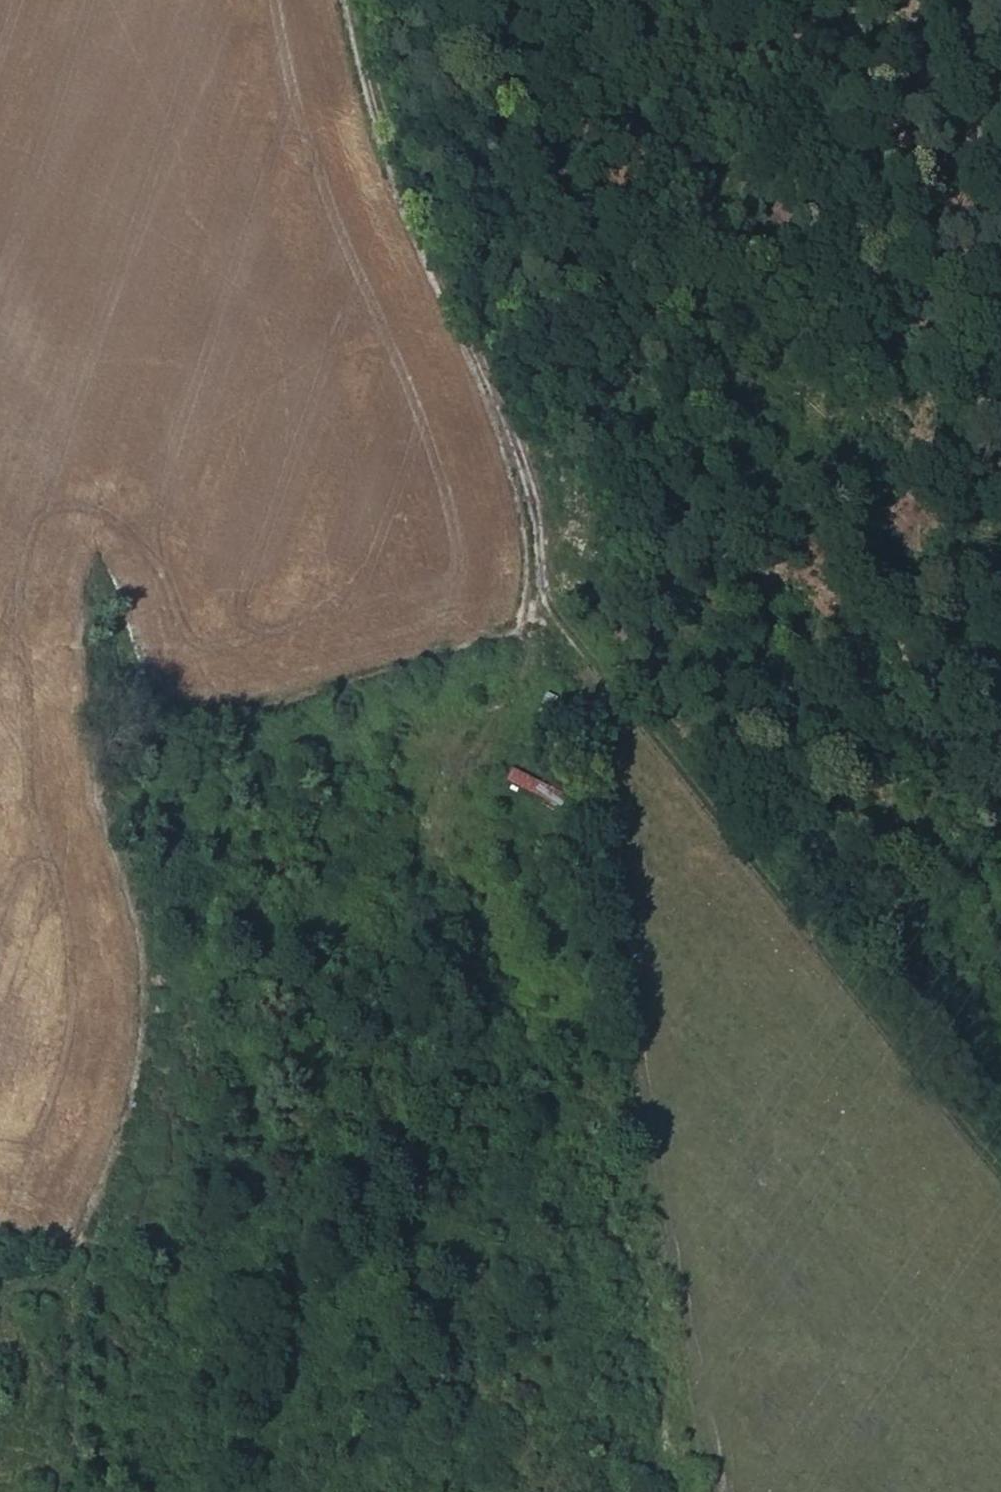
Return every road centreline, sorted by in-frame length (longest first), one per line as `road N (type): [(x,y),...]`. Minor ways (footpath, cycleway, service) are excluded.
road 1 (track): [(1000,1182),(621,697),(574,647),(524,628),(534,567),(525,471),(465,302),(404,196),(362,0)]
road 2 (track): [(1000,99),(817,48),(737,0)]

